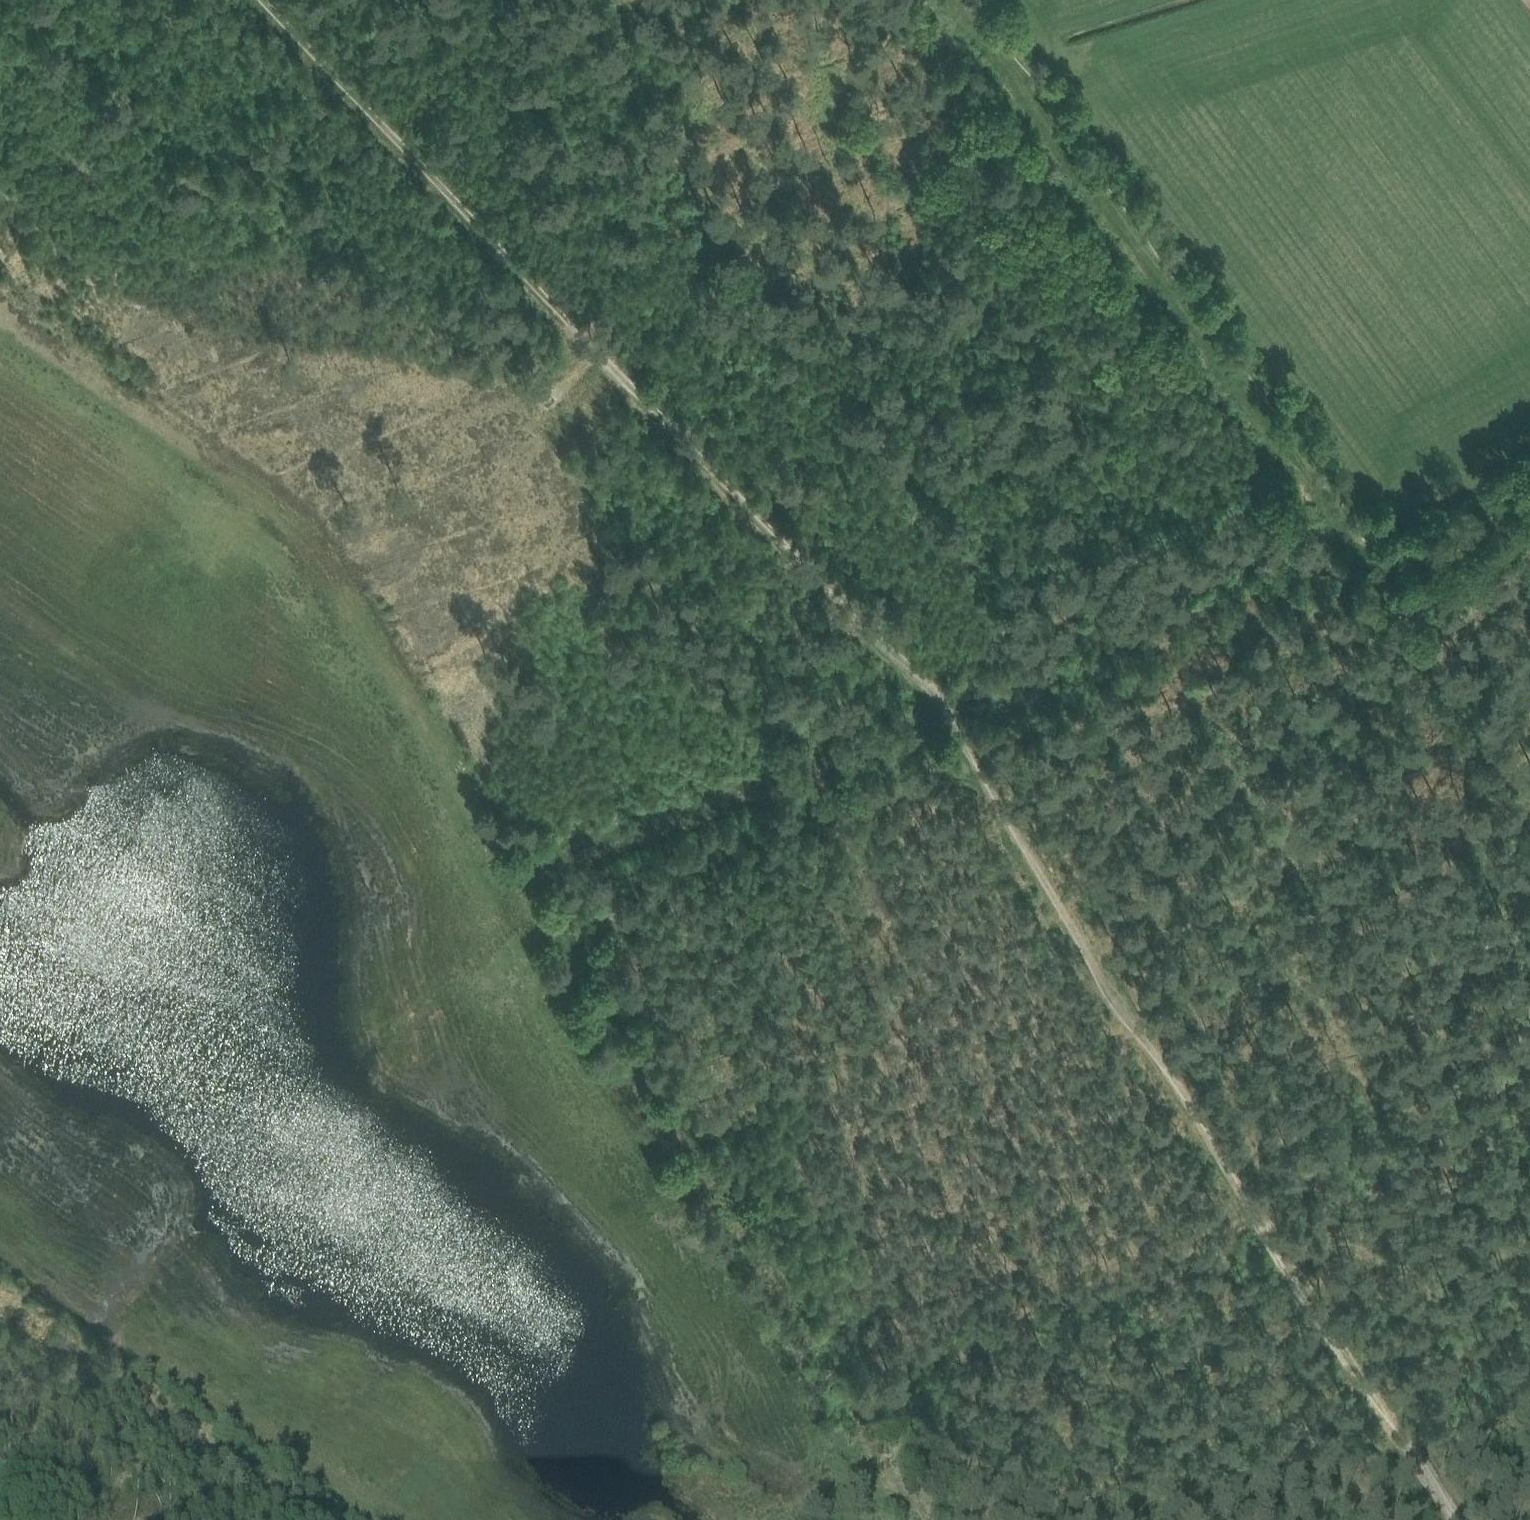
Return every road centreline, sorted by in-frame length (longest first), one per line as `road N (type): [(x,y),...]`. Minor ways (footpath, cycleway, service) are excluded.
road 1 (track): [(1446,1519),(945,723),(252,0)]
road 2 (track): [(1367,555),(957,0)]
road 3 (track): [(1367,555),(1385,580),(1529,498)]

